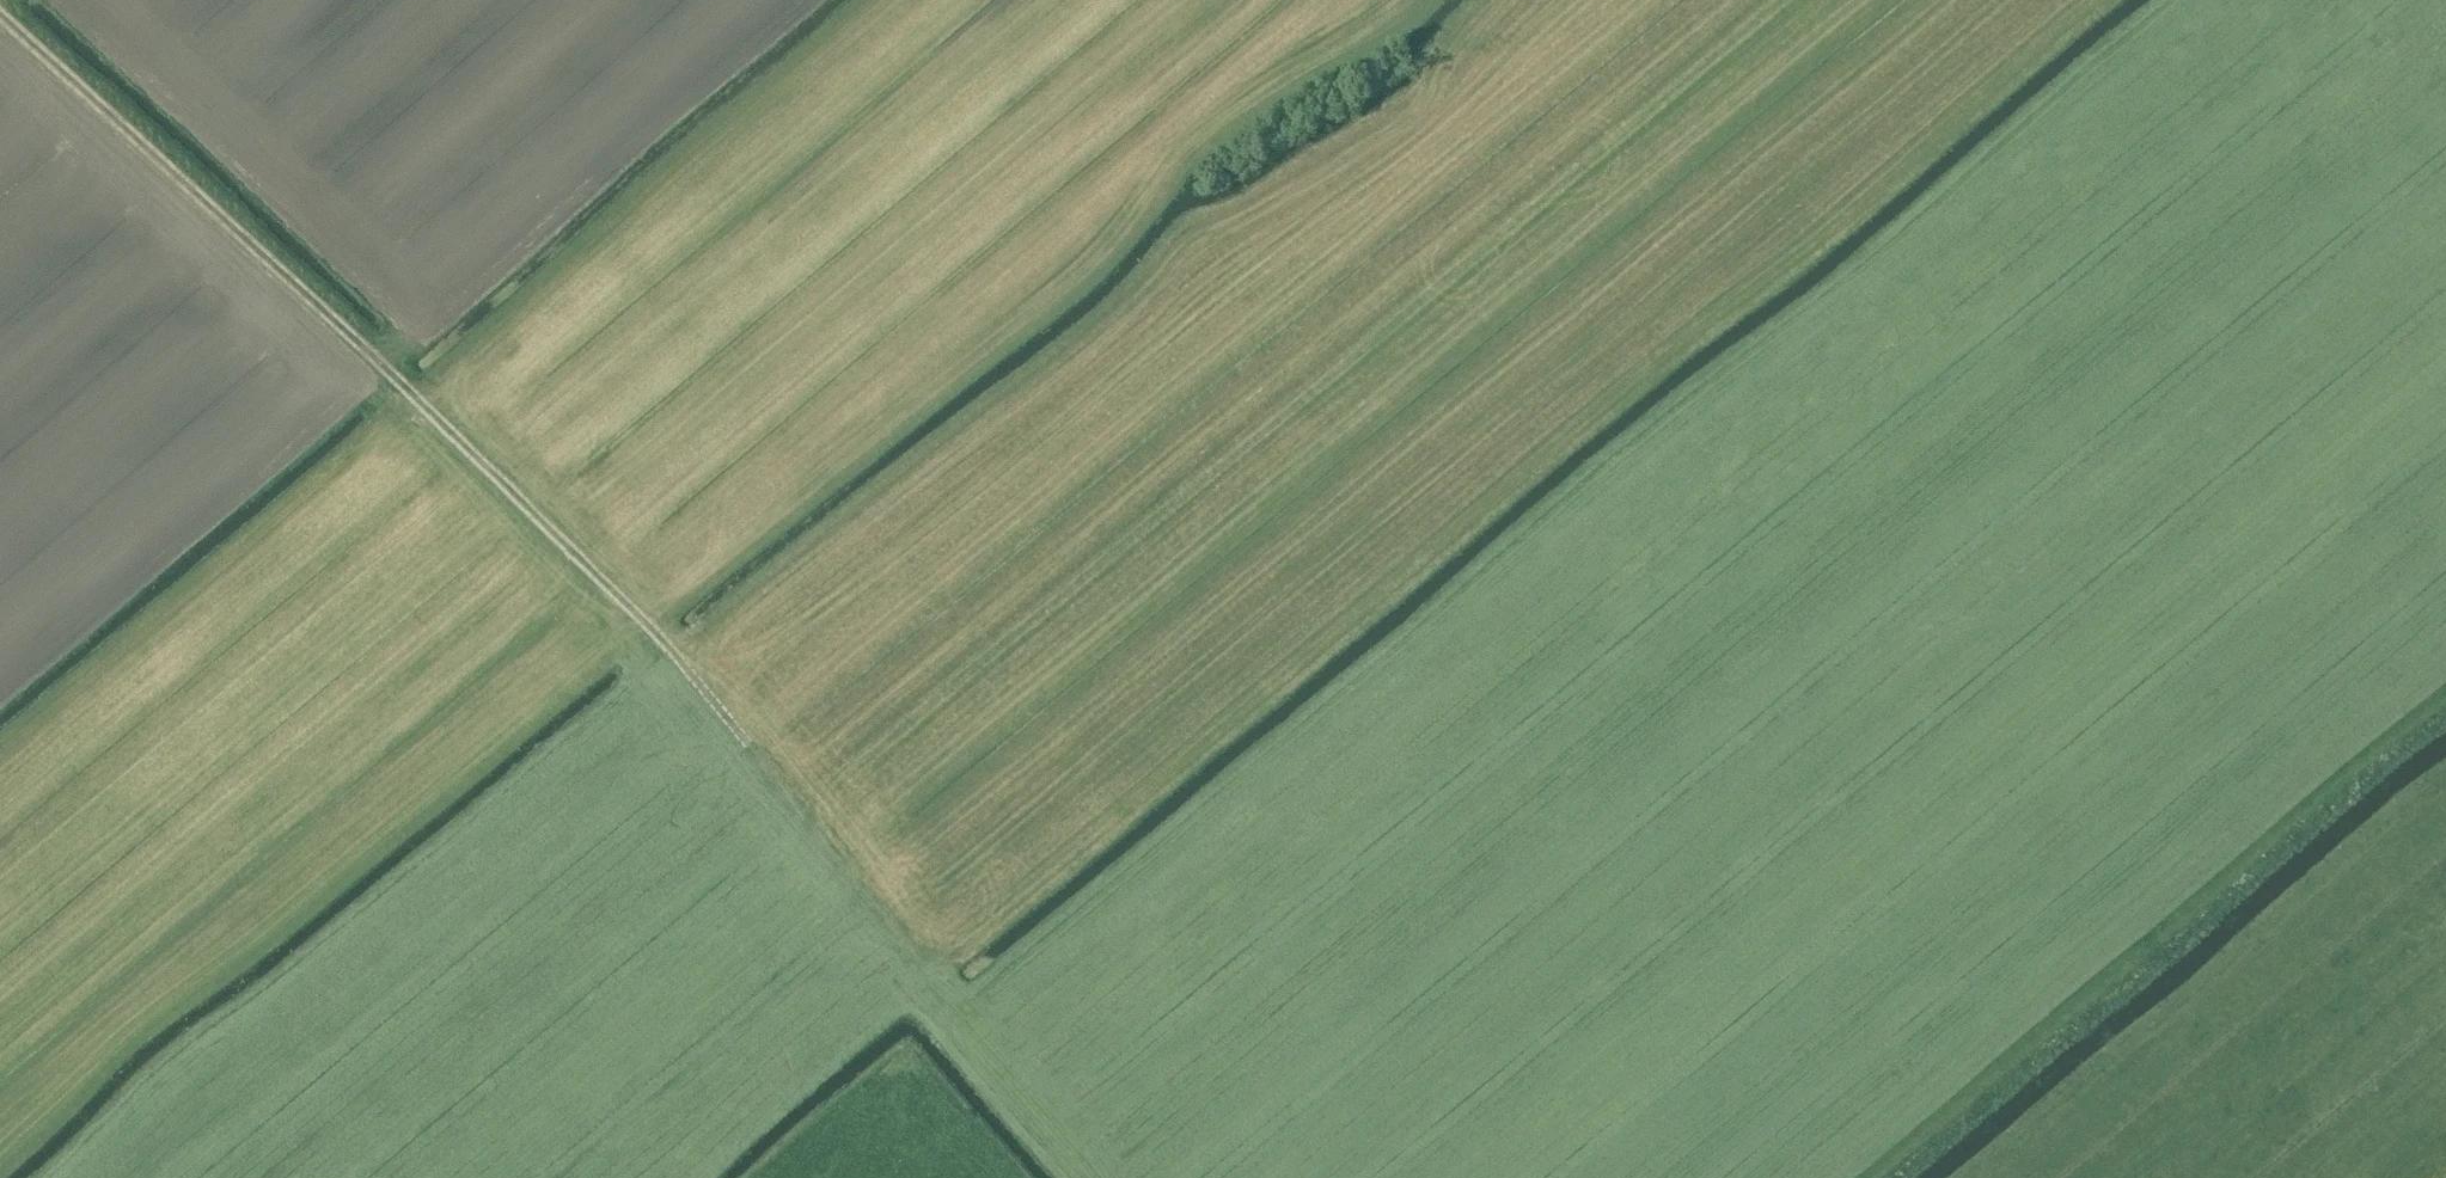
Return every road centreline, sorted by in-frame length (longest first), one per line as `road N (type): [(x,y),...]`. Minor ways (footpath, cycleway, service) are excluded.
road 1 (track): [(0,15),(404,387),(661,638),(748,741)]

